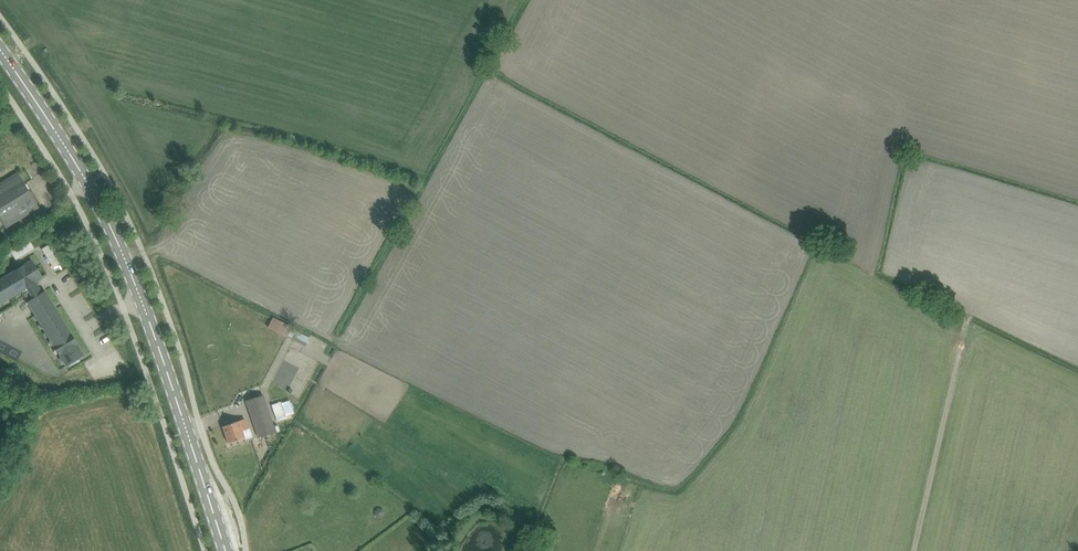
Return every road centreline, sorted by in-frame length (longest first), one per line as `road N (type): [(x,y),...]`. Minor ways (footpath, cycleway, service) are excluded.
road 1 (secondary): [(226,550),(107,220),(0,50)]

